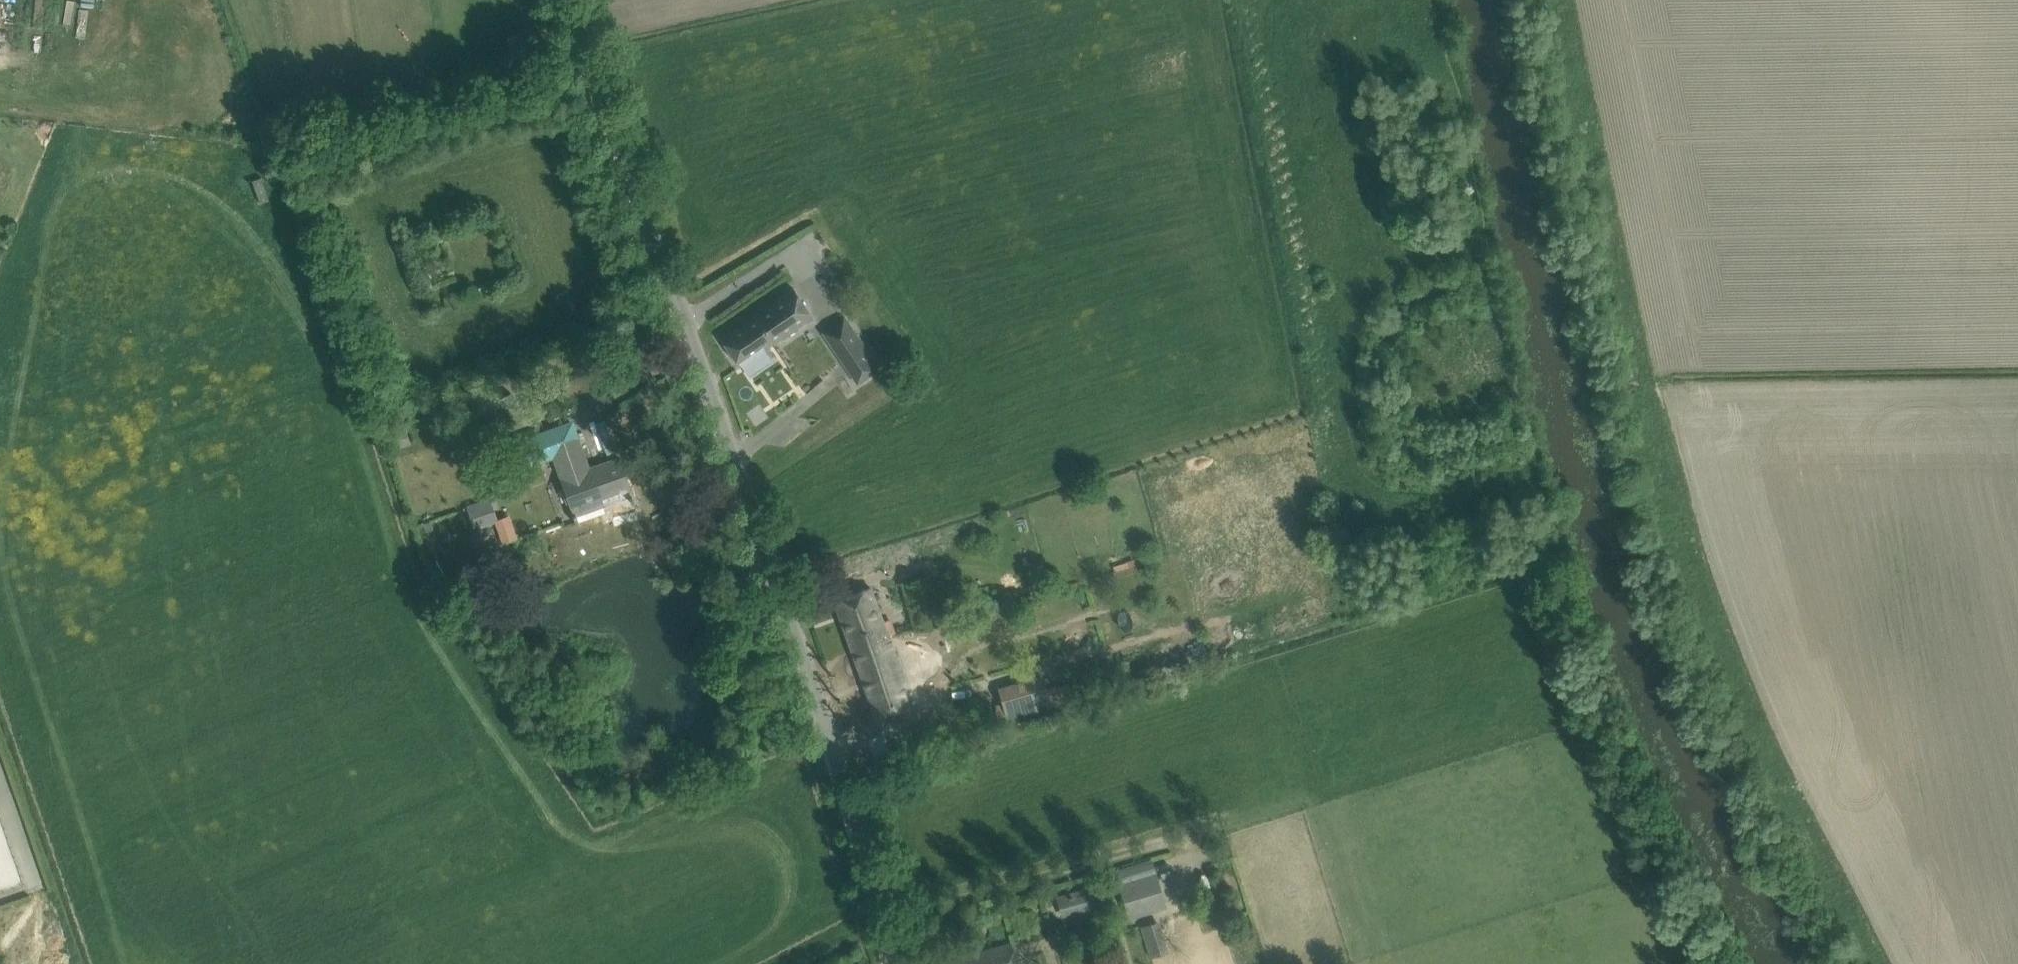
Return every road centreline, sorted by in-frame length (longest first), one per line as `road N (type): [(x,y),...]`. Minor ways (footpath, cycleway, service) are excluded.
road 1 (unclassified): [(892,963),(806,669),(566,0)]
road 2 (track): [(1188,845),(1177,840),(882,920)]

